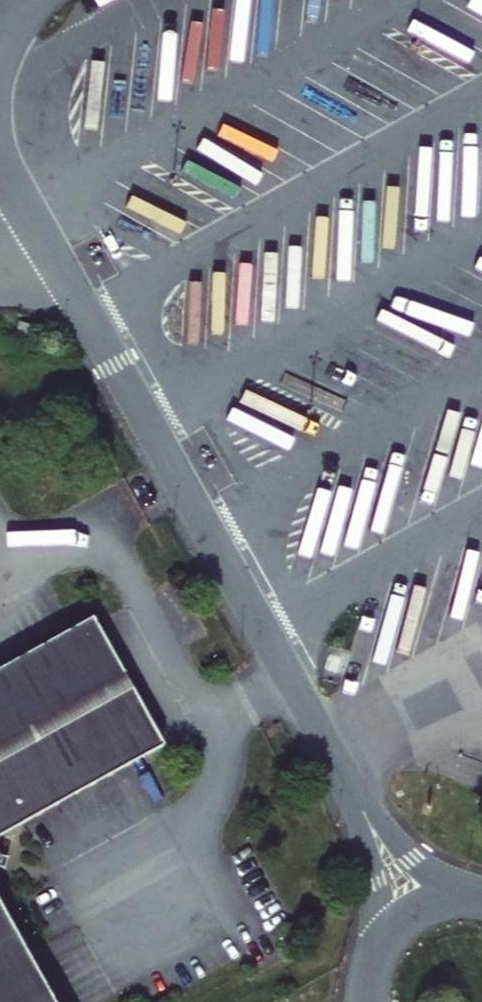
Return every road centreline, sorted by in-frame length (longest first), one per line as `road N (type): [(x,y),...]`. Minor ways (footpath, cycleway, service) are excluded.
road 1 (residential): [(342,779),(53,253)]
road 2 (residential): [(476,895),(414,859),(342,779)]
road 3 (residential): [(342,779),(369,854),(381,937)]

